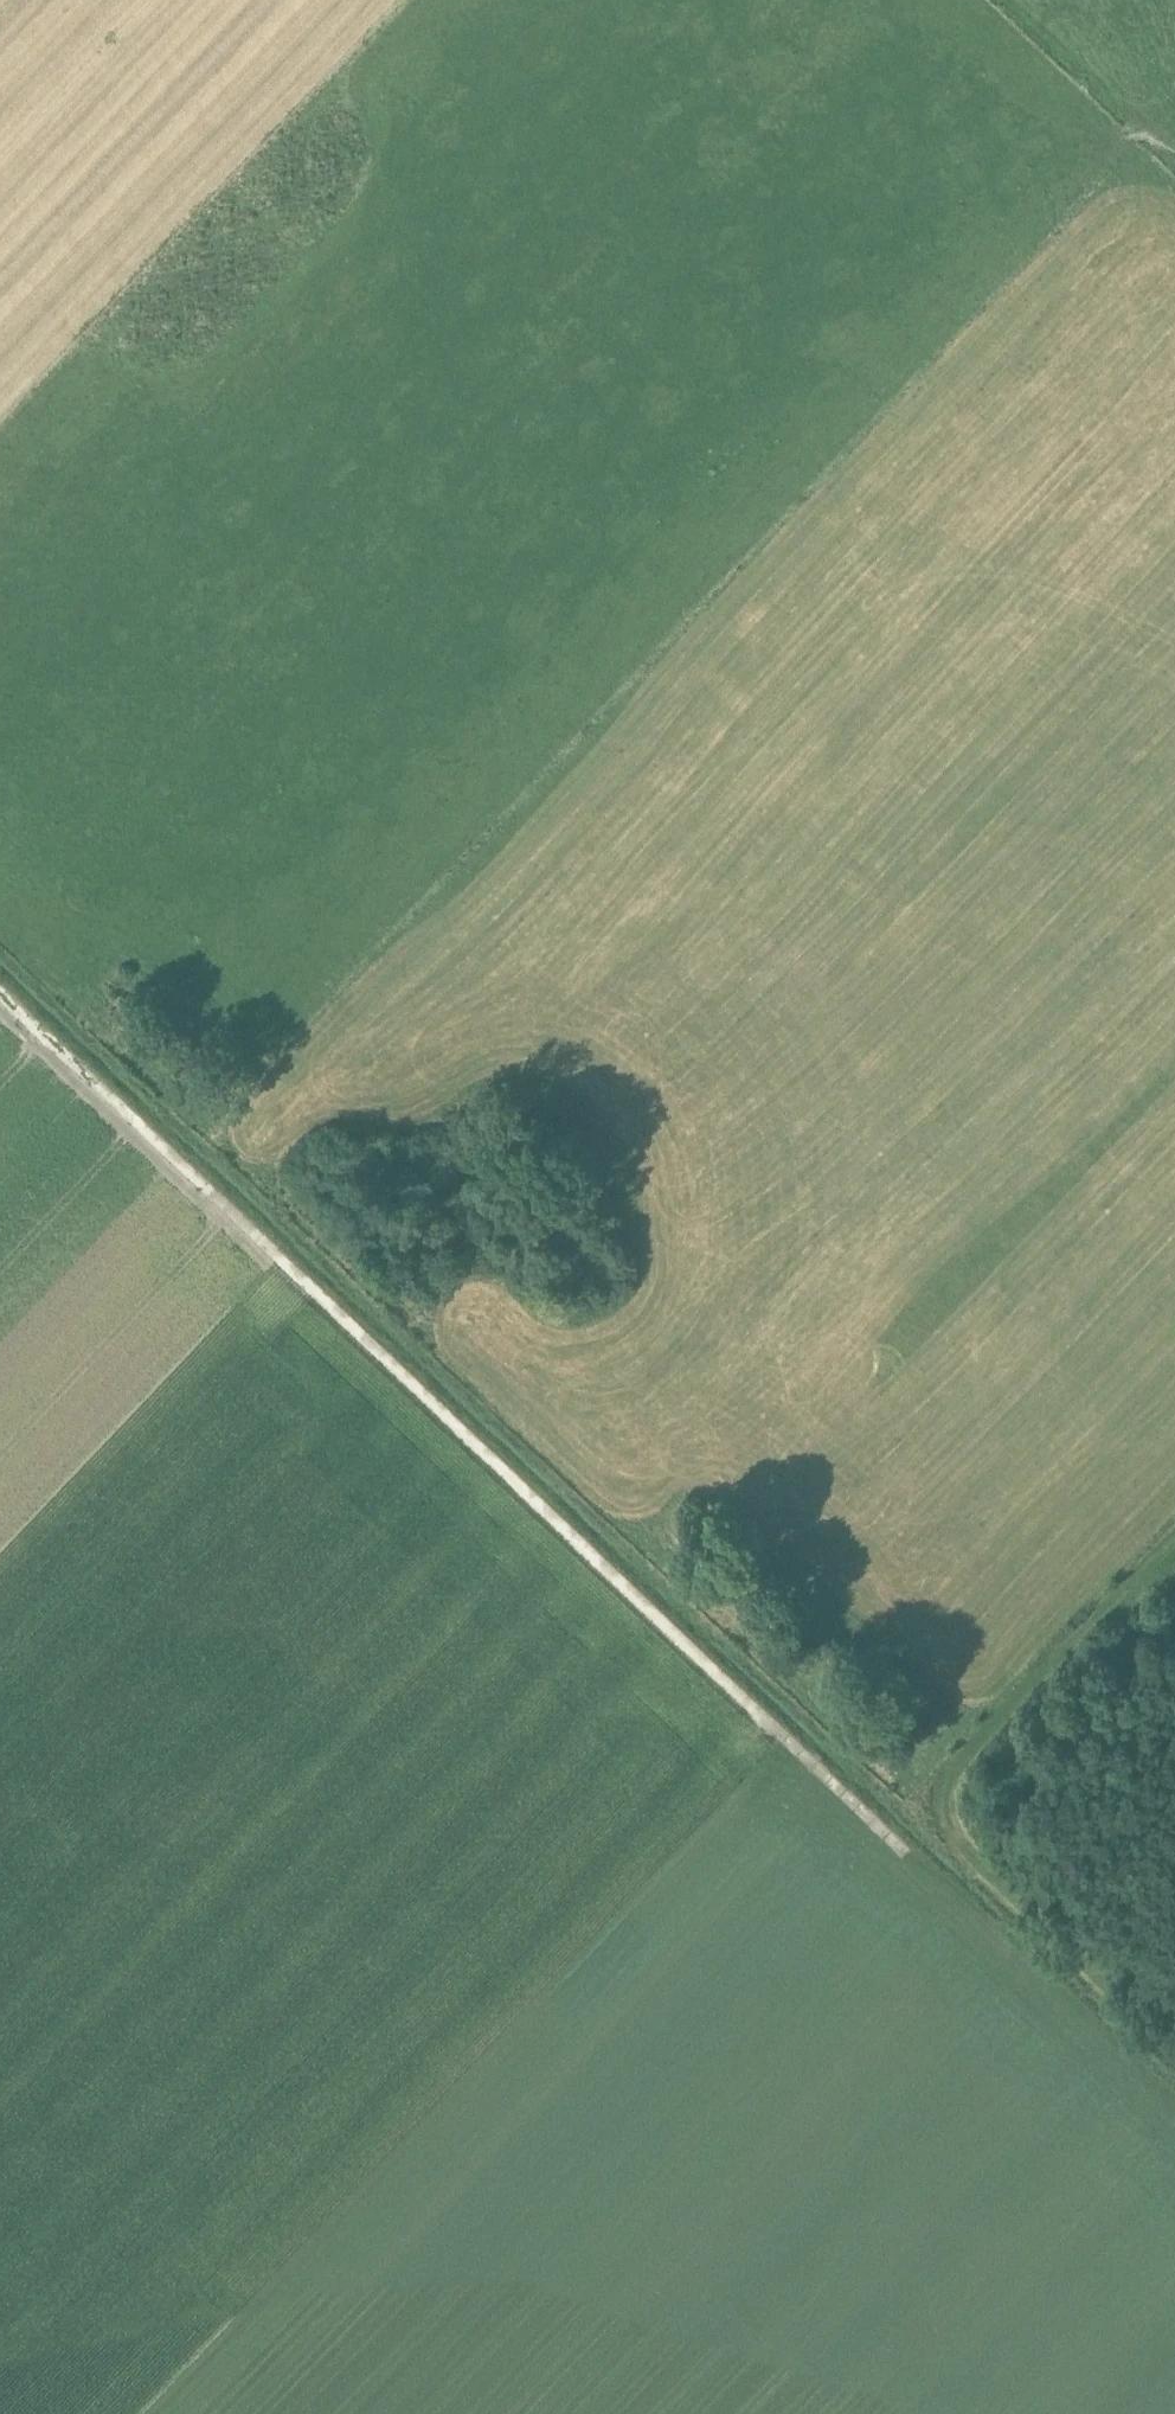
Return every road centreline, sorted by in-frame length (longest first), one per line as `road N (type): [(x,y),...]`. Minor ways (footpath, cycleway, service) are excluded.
road 1 (track): [(1174,2057),(917,1802),(978,1751)]

